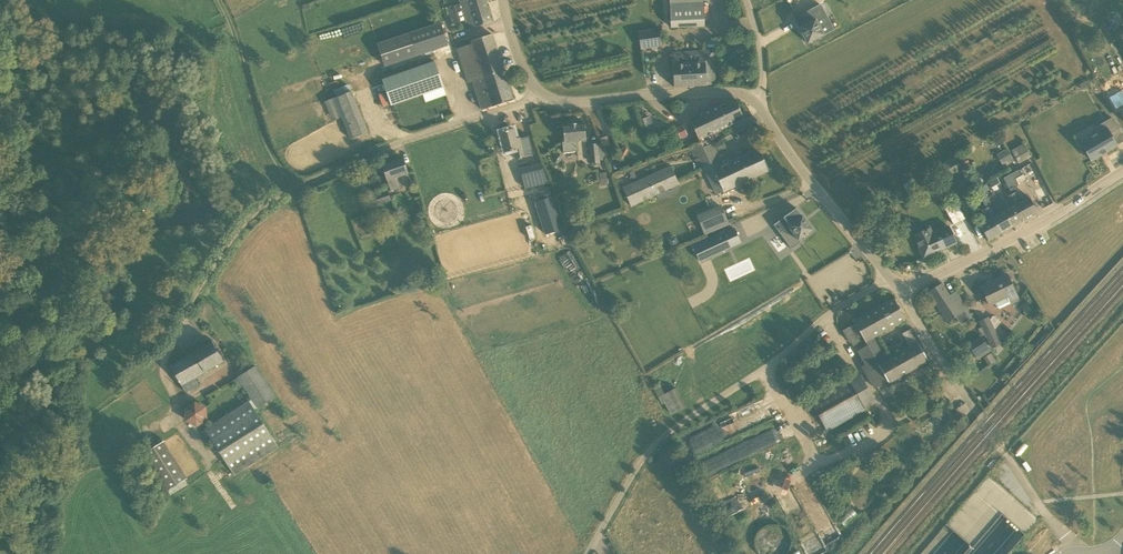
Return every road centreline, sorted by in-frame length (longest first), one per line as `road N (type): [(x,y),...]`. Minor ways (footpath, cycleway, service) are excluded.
road 1 (unclassified): [(177,347),(238,228),(268,201),(424,137),(549,104)]
road 2 (unclassified): [(888,282),(663,443),(592,553)]
road 3 (unclassified): [(888,282),(915,287),(1122,174)]
road 4 (motorway): [(1122,361),(945,553)]
road 5 (unclassified): [(760,110),(729,96),(572,110),(549,104)]
road 6 (unclassified): [(888,282),(760,110)]
road 7 (motorway): [(982,553),(1122,403)]
road 8 (track): [(220,0),(263,133),(298,187)]
road 9 (unclassified): [(888,282),(975,409)]

